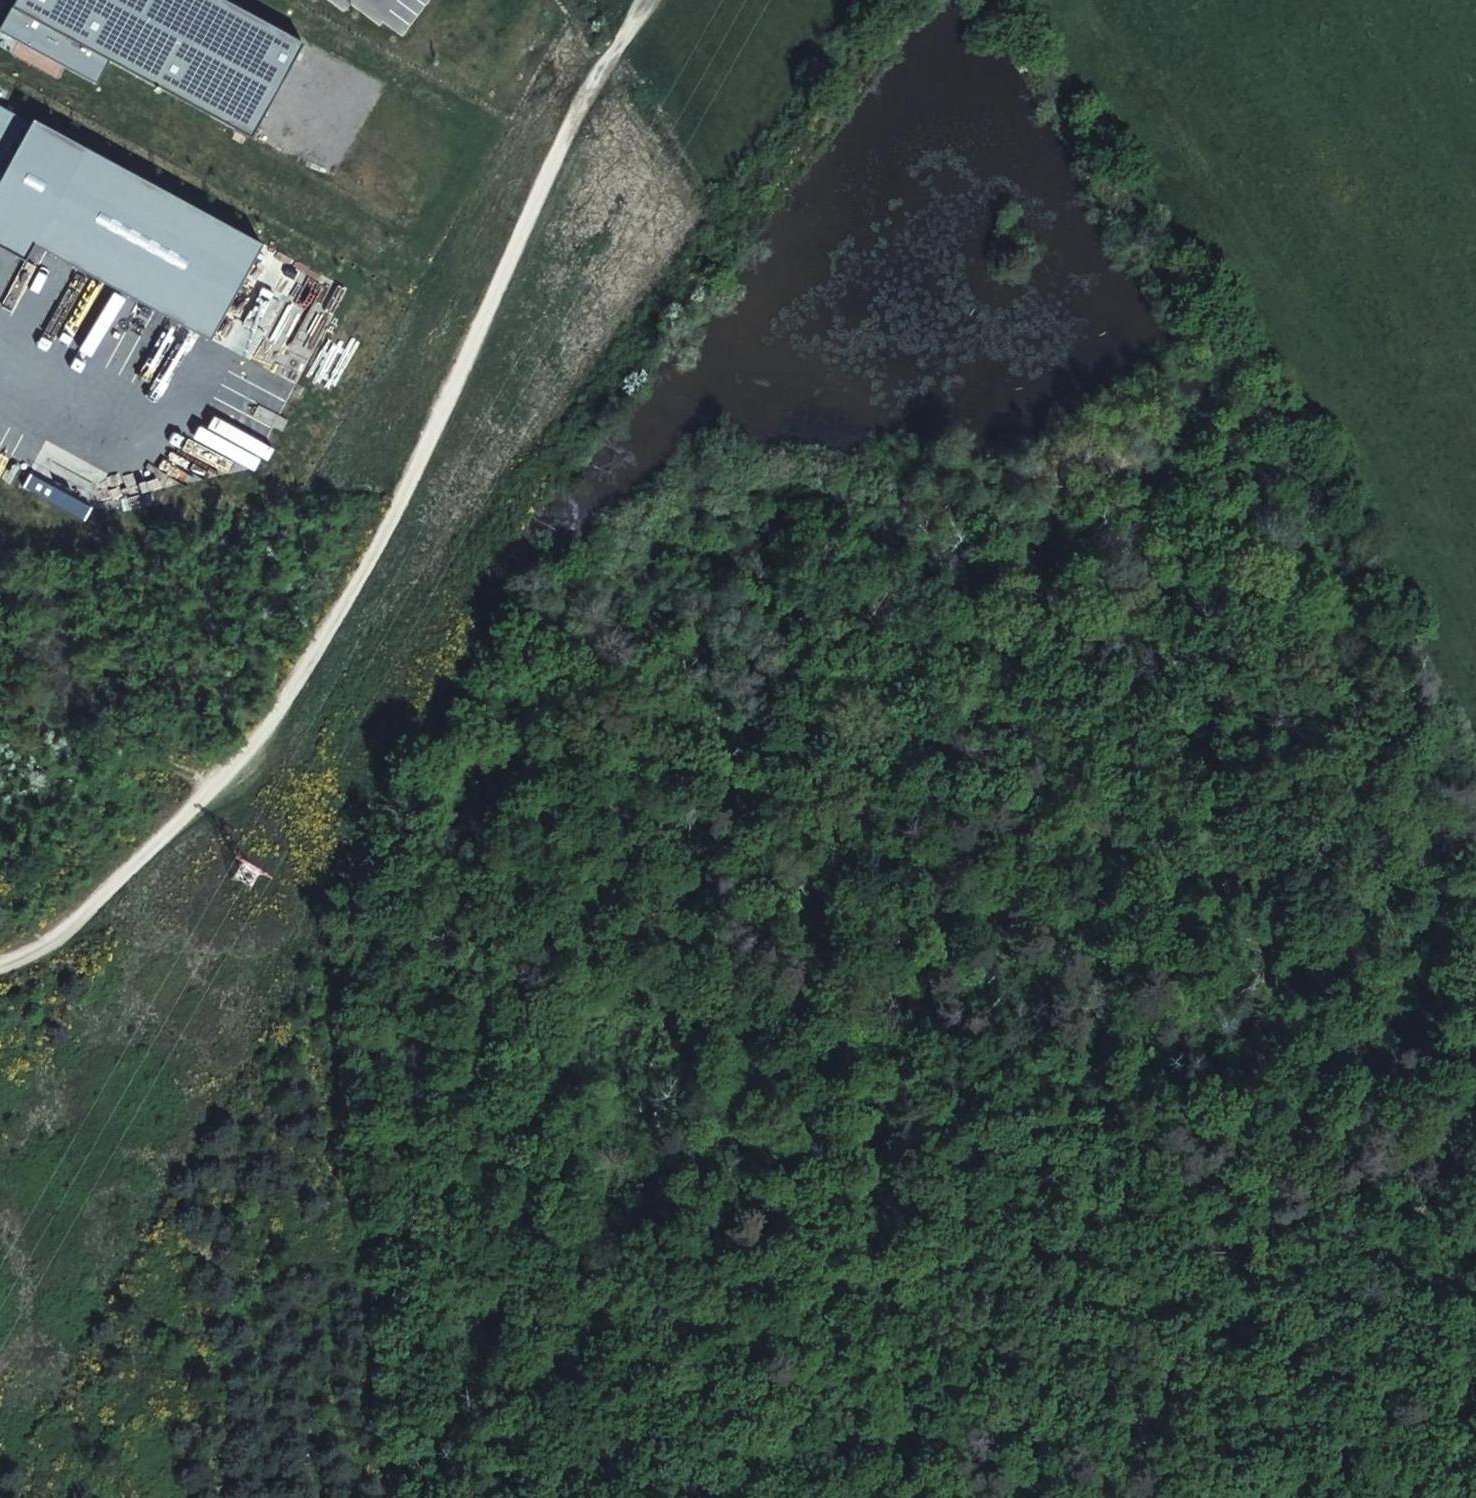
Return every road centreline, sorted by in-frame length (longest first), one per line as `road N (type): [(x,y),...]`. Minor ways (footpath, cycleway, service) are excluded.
road 1 (track): [(0,959),(82,916),(269,722),(657,0)]

